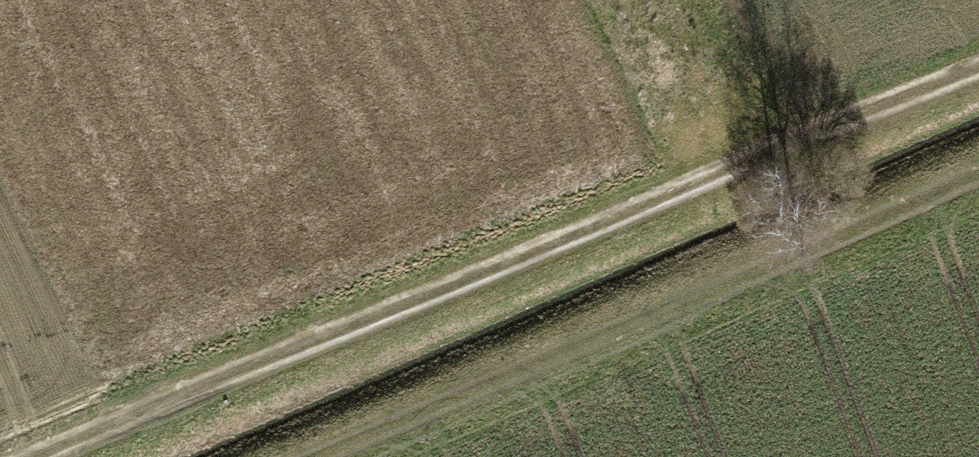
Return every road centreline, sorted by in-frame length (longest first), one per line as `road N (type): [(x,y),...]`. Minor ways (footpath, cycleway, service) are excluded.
road 1 (track): [(0,454),(978,58)]
road 2 (track): [(978,164),(301,456)]

